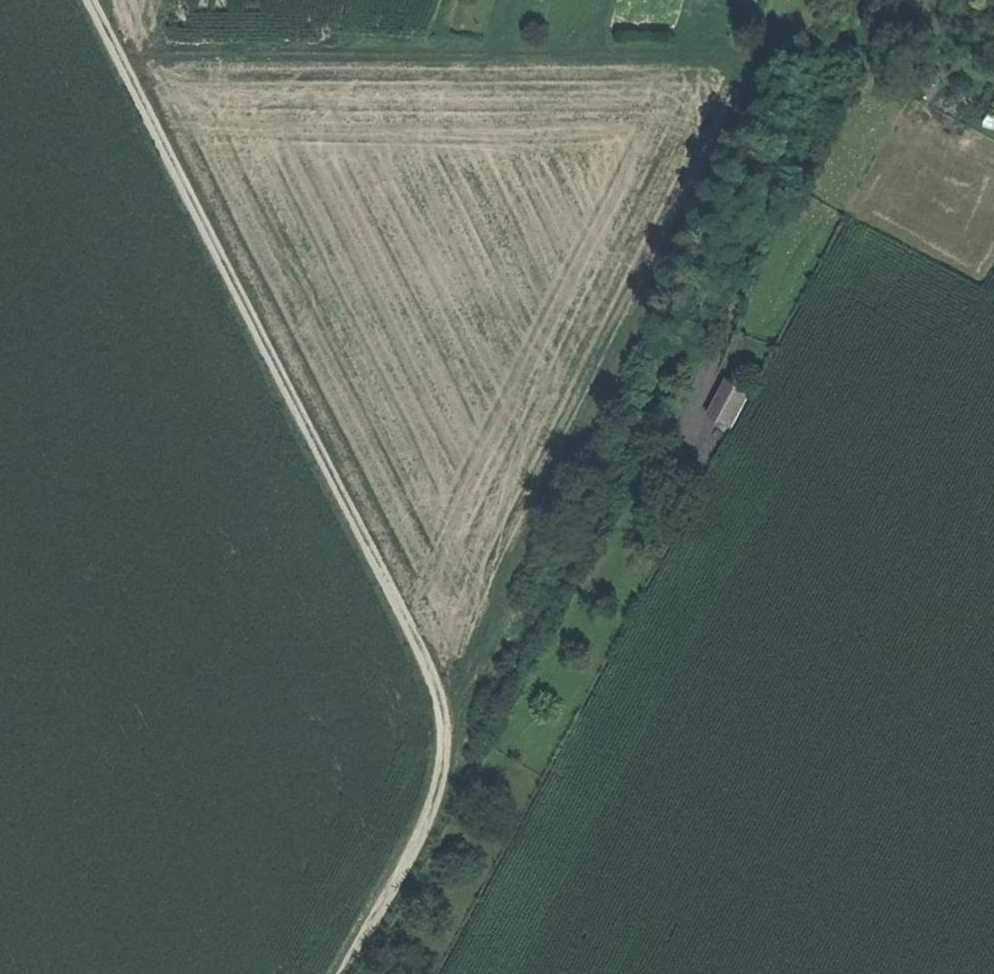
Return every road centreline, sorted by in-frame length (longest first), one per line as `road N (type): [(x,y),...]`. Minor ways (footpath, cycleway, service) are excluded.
road 1 (track): [(466,755),(483,645),(600,428),(765,90),(765,70),(756,57),(733,50),(120,56)]
road 2 (unclassified): [(343,973),(430,810),(443,733),(439,702),(92,0)]
road 3 (track): [(466,755),(860,0)]

